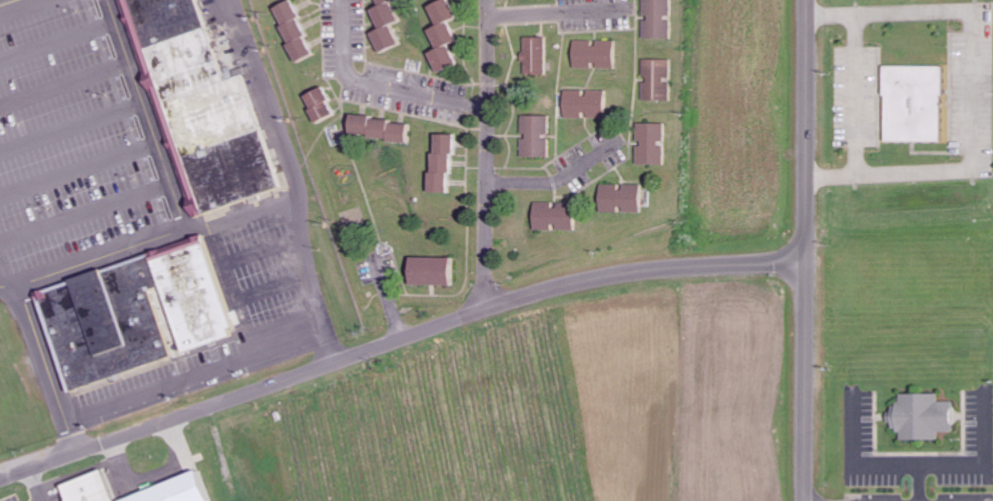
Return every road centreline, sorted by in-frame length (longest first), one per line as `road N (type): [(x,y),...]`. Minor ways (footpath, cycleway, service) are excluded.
road 1 (residential): [(0,484),(562,286),(641,269),(806,258)]
road 2 (residential): [(806,500),(807,0)]
road 3 (residential): [(469,317),(485,285),(490,17)]
road 4 (residential): [(488,110),(361,81),(345,53),(346,0)]
road 5 (residential): [(486,187),(543,186),(616,144)]
road 6 (residential): [(629,10),(490,17)]

